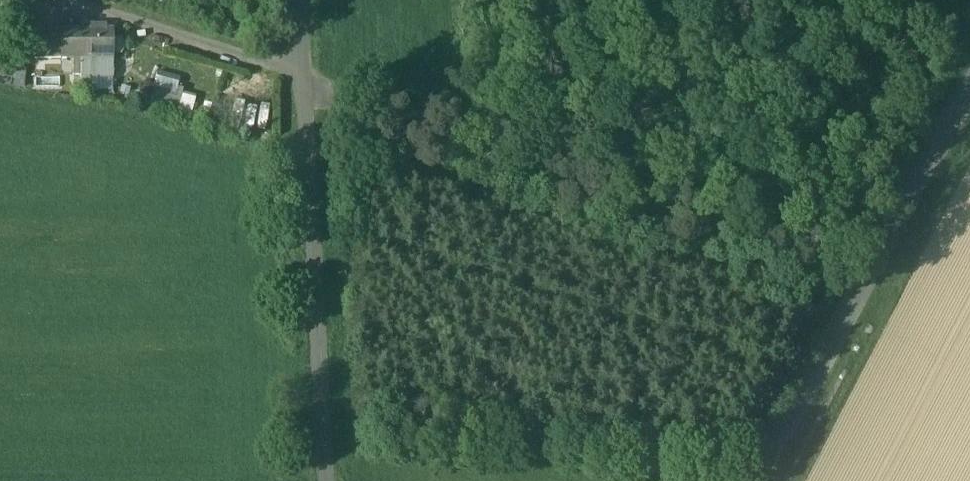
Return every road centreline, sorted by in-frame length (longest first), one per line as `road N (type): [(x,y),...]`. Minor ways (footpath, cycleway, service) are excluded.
road 1 (residential): [(329,480),(305,0)]

